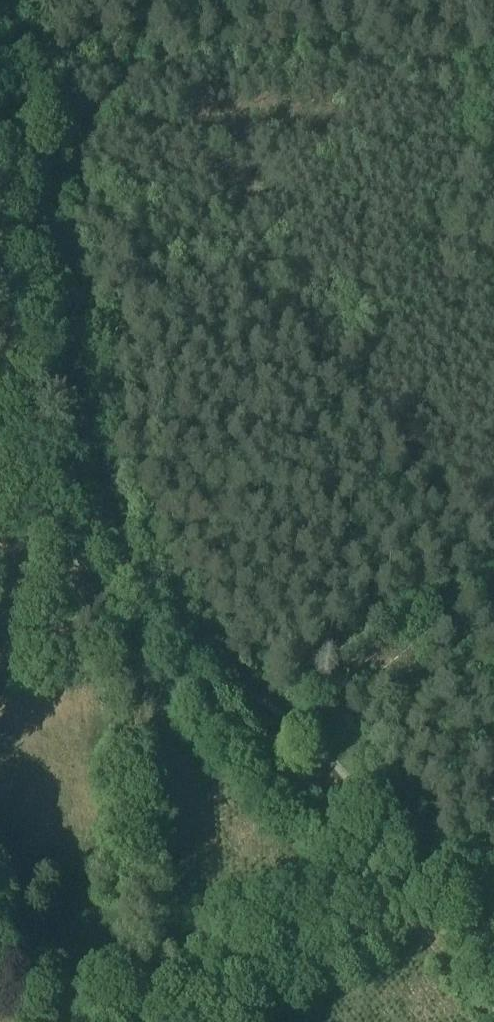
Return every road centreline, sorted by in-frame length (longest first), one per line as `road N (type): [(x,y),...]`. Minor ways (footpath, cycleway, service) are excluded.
road 1 (track): [(493,1021),(398,908),(70,562),(43,523)]
road 2 (track): [(0,226),(154,73),(493,64)]
road 3 (track): [(43,523),(0,250)]
road 4 (track): [(325,669),(493,553)]

